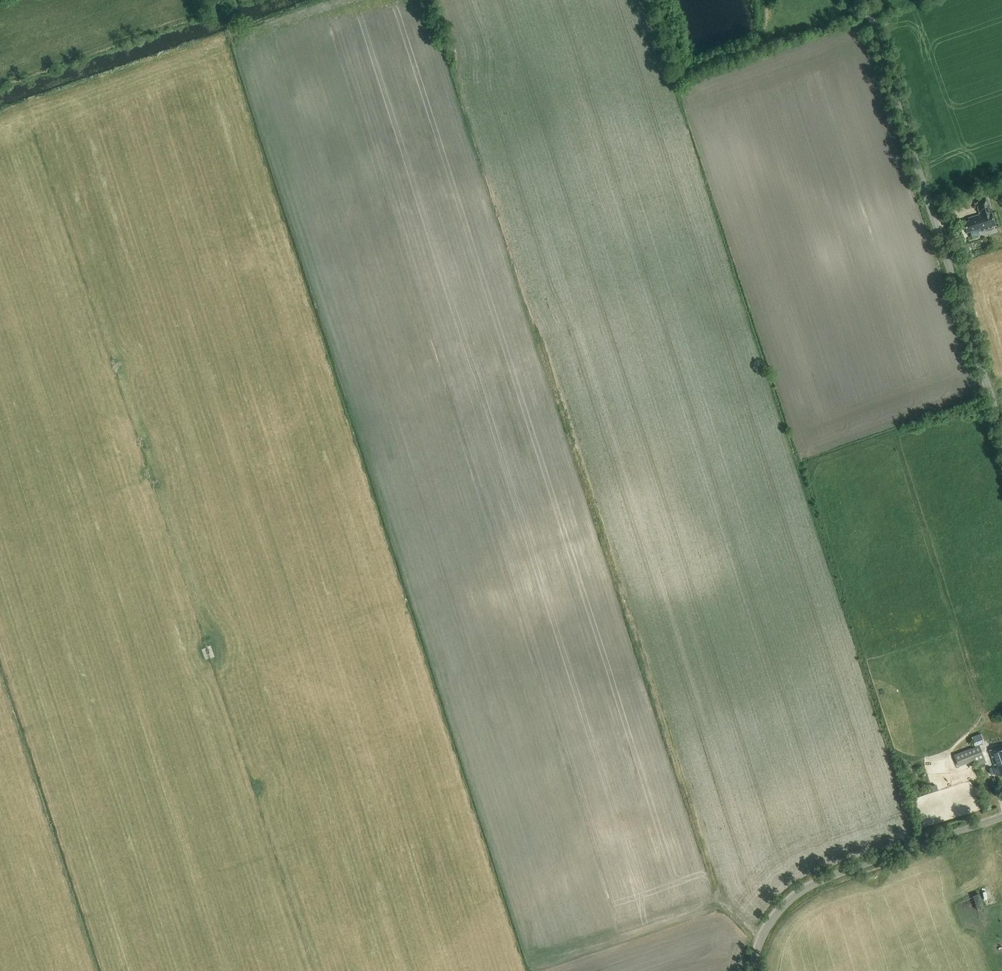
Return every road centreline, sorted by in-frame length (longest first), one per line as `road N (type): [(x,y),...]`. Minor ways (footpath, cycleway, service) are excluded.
road 1 (unclassified): [(1001,435),(865,0)]
road 2 (unclassified): [(752,970),(767,923),(804,888),(1001,816)]

